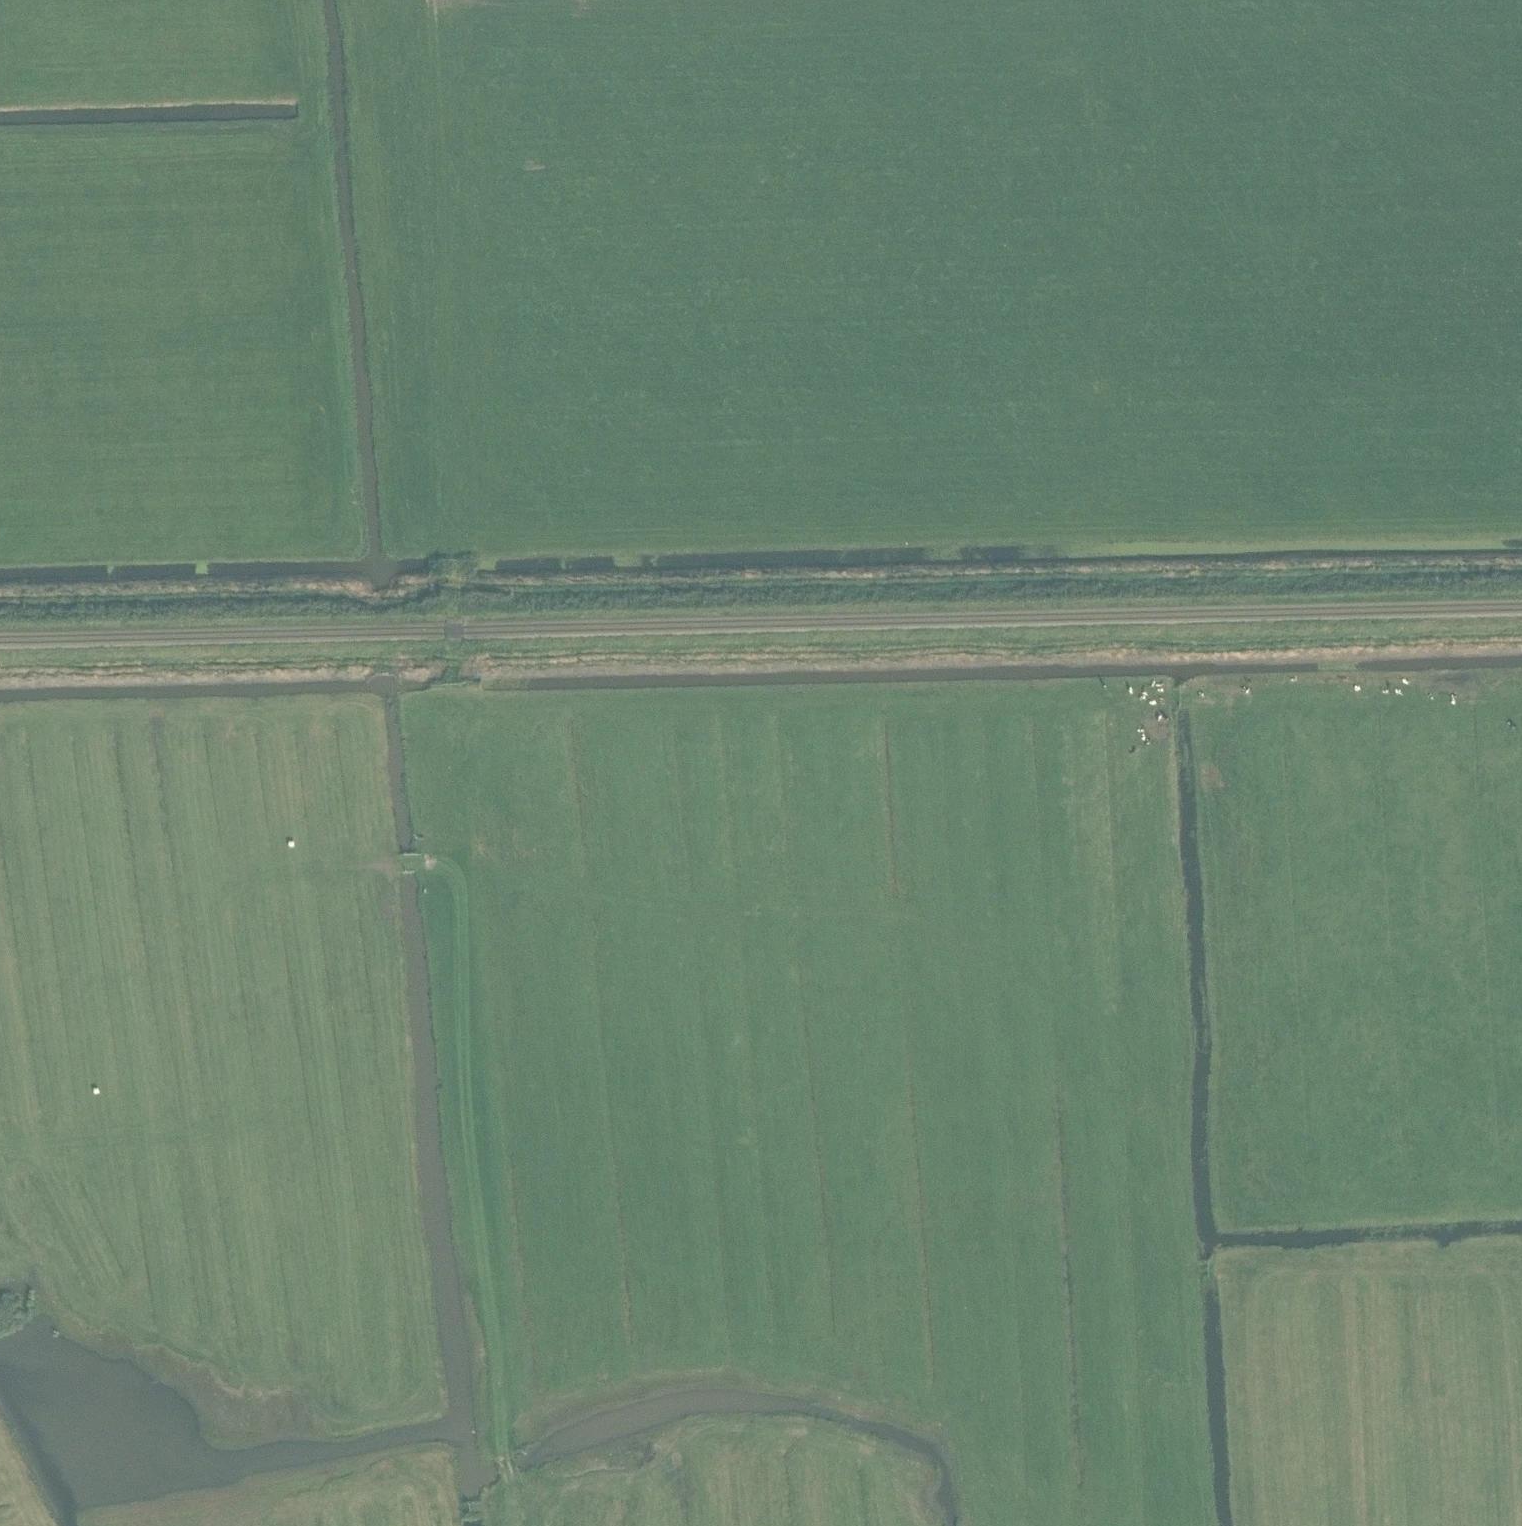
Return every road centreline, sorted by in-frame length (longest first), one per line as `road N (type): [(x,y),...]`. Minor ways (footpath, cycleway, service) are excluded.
road 1 (track): [(453,560),(453,684)]

